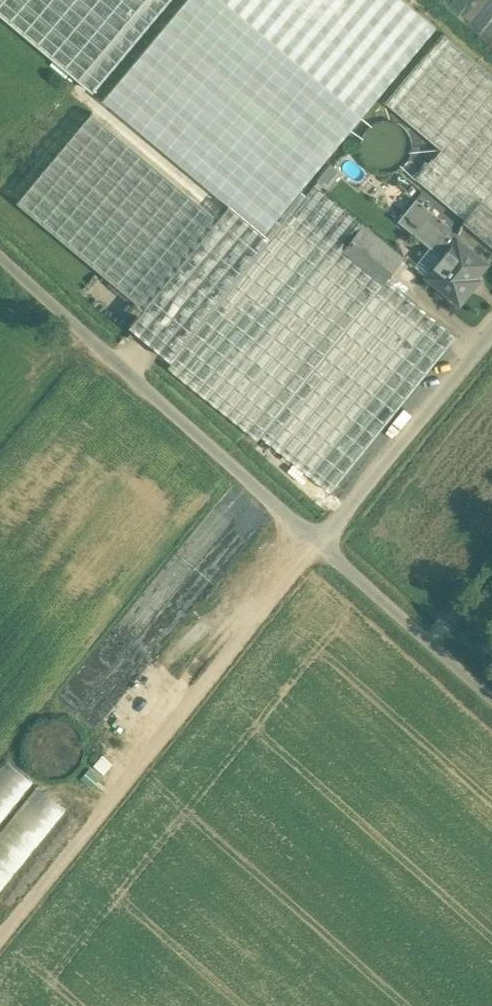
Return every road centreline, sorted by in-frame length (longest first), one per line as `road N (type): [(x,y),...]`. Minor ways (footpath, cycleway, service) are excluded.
road 1 (track): [(0,938),(316,543)]
road 2 (unclassified): [(316,543),(0,262)]
road 3 (unclassified): [(491,325),(316,543)]
road 4 (unclassified): [(491,698),(316,543)]

